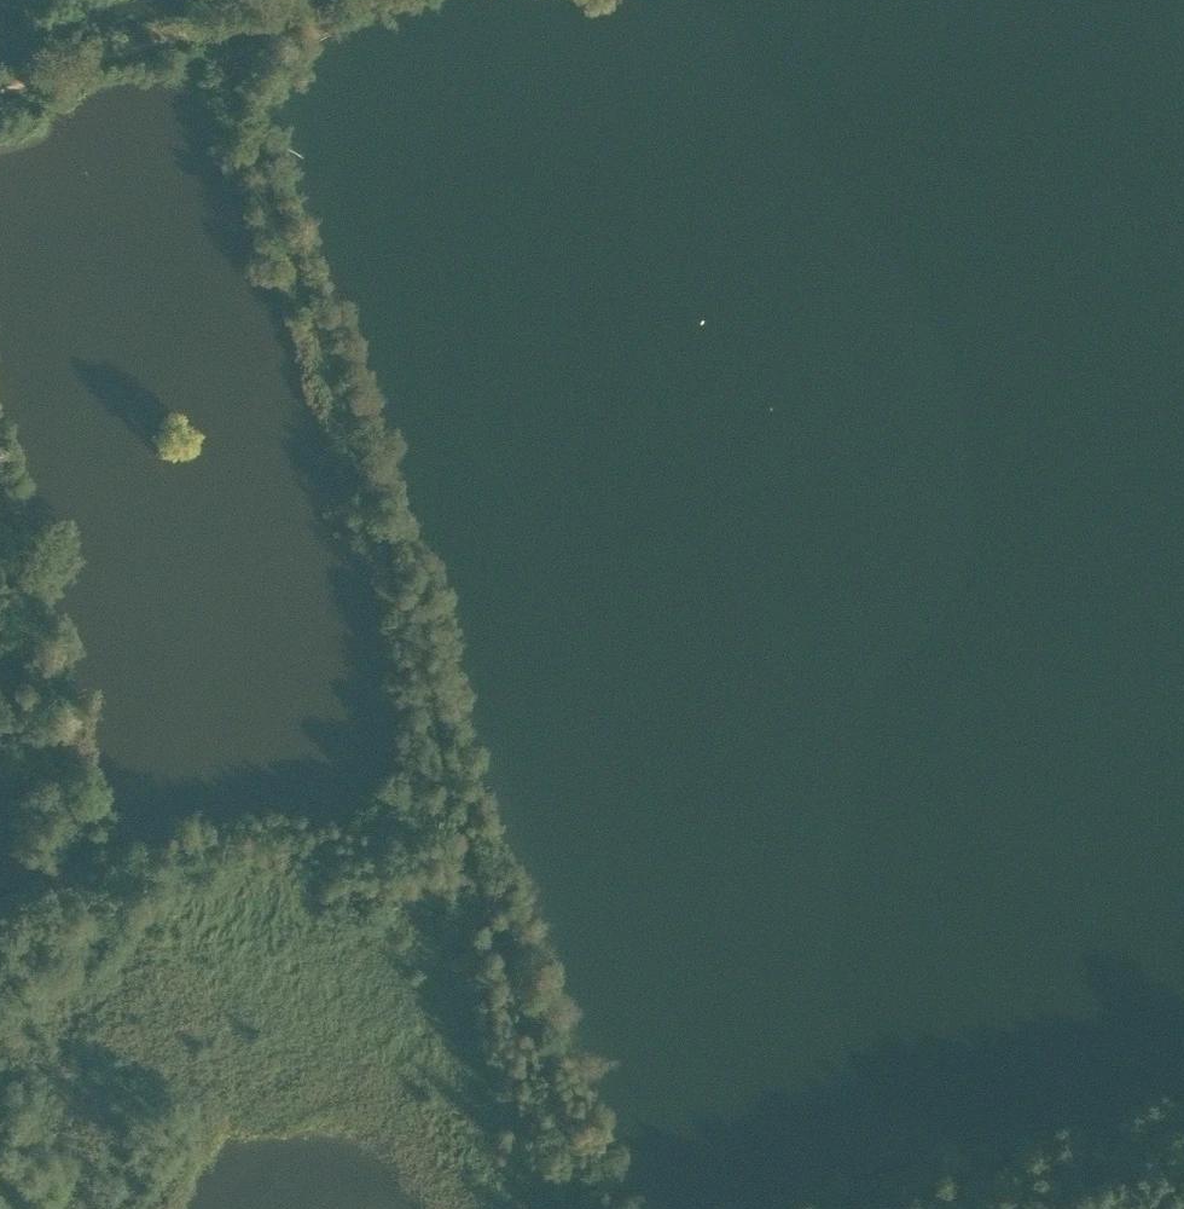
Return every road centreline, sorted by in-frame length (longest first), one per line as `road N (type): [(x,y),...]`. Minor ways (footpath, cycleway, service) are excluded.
road 1 (track): [(0,84),(215,18)]

